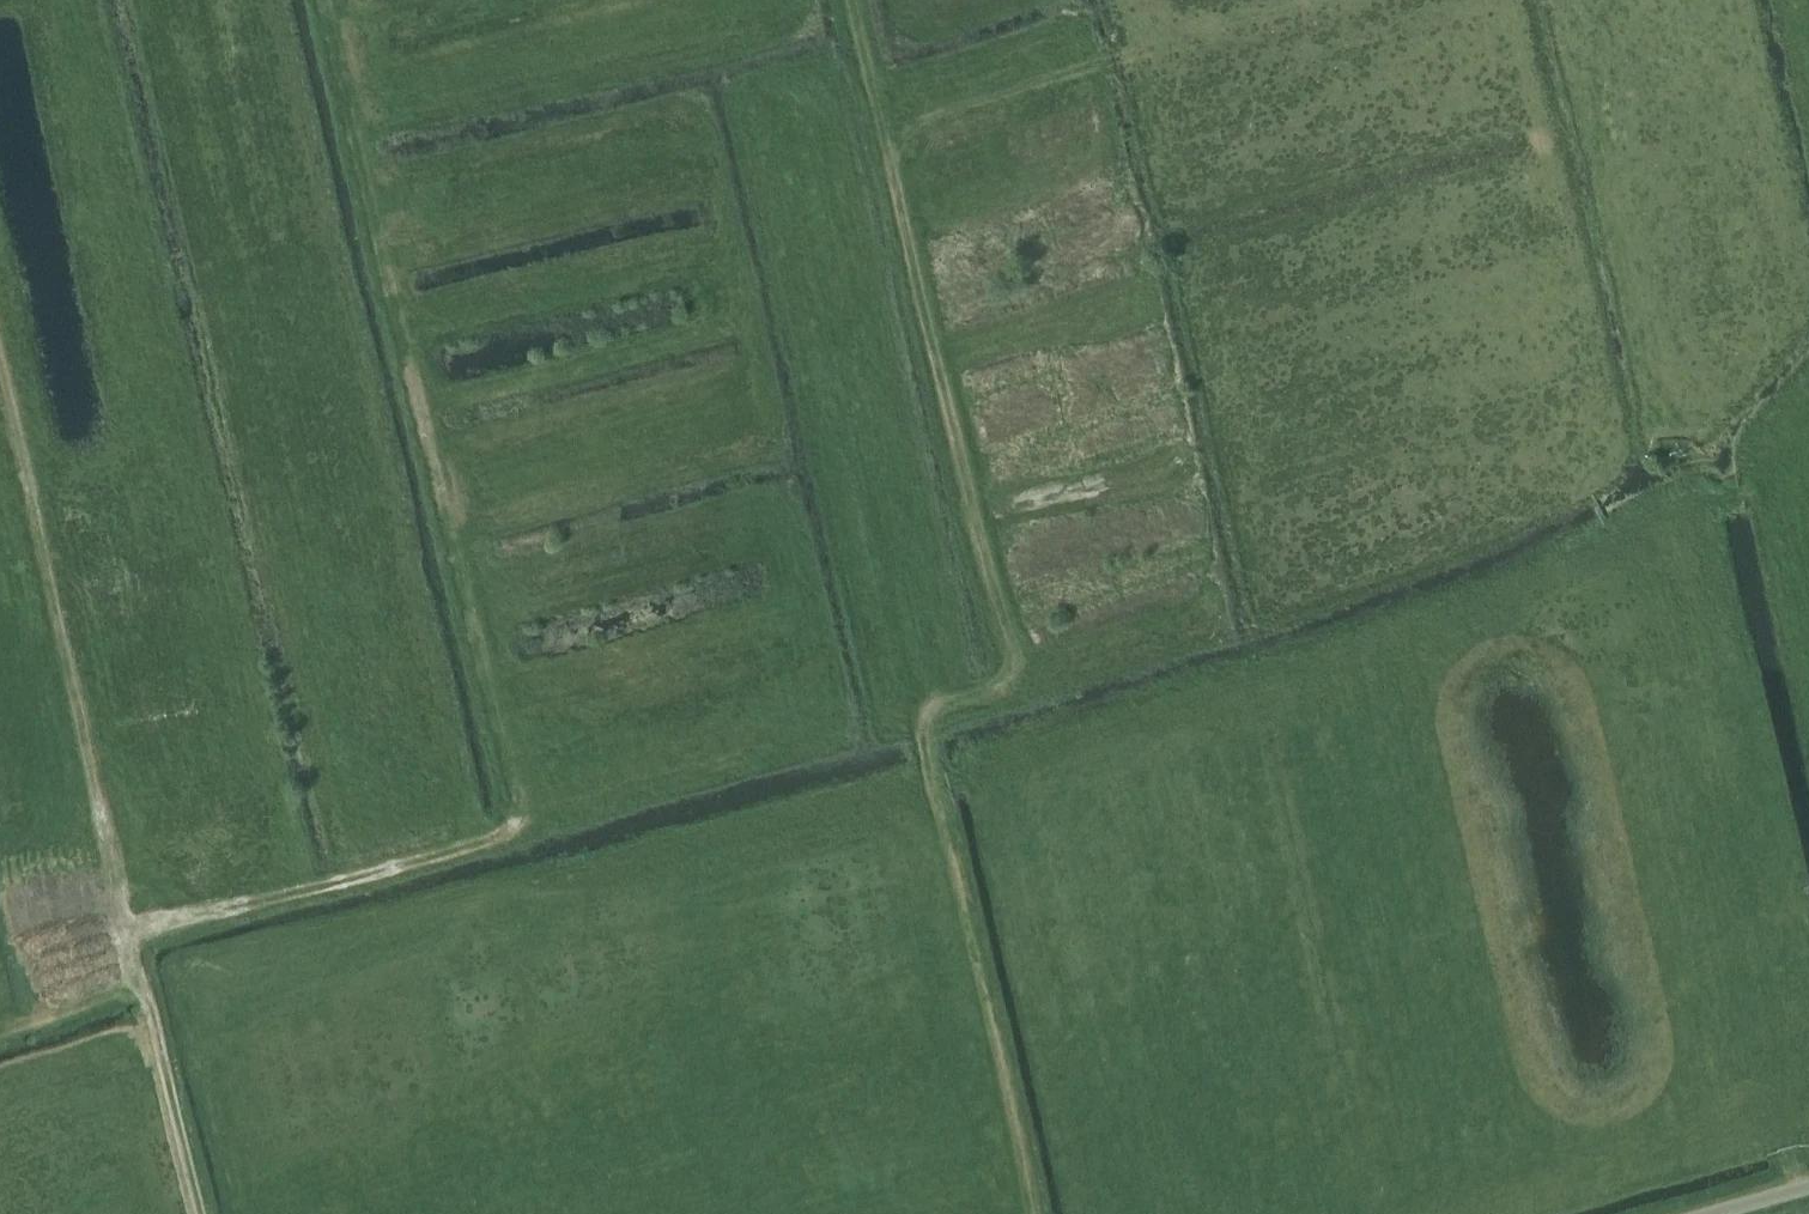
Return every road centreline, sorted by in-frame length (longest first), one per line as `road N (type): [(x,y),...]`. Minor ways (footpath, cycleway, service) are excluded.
road 1 (track): [(136,967),(0,344)]
road 2 (track): [(198,1213),(136,967)]

